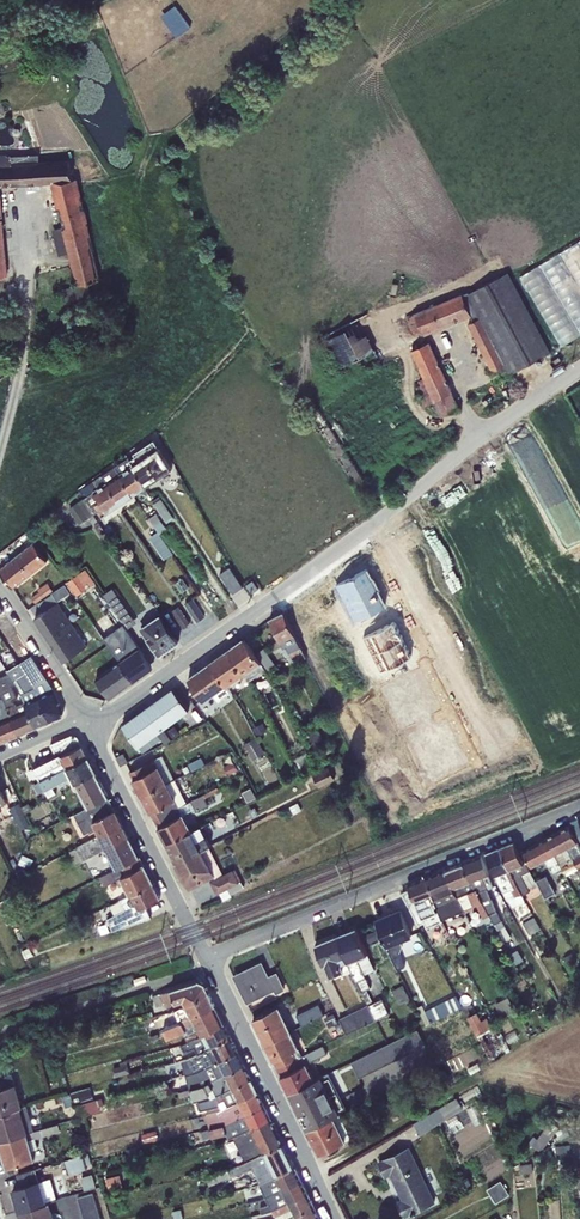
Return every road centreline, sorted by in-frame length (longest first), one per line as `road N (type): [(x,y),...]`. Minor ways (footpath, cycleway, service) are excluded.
road 1 (unclassified): [(209,962),(579,804)]
road 2 (residential): [(378,521),(92,732)]
road 3 (unclassified): [(209,962),(332,1218)]
road 4 (residential): [(92,732),(209,962)]
road 5 (residential): [(579,369),(378,521)]
road 6 (unclassified): [(378,521),(482,709)]
road 7 (residential): [(0,585),(82,716)]

